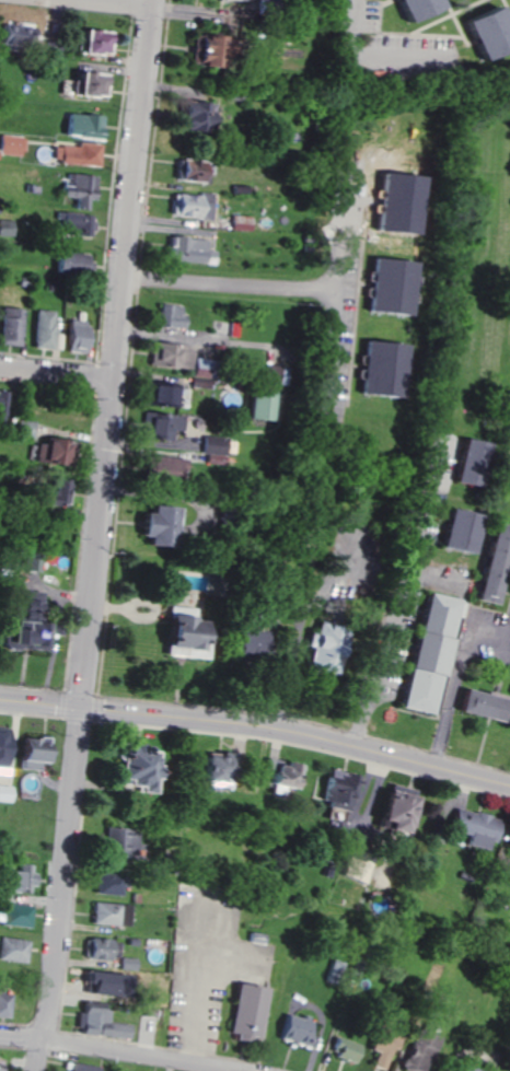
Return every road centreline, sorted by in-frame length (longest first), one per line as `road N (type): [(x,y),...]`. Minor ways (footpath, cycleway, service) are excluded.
road 1 (residential): [(79,707),(159,0)]
road 2 (secondary): [(509,786),(269,730),(0,700)]
road 3 (residential): [(41,1070),(79,707)]
road 4 (residential): [(241,1070),(0,1038)]
road 5 (residential): [(131,279),(333,292)]
road 6 (residential): [(447,58),(367,55),(360,0)]
road 7 (residential): [(119,381),(0,368)]

